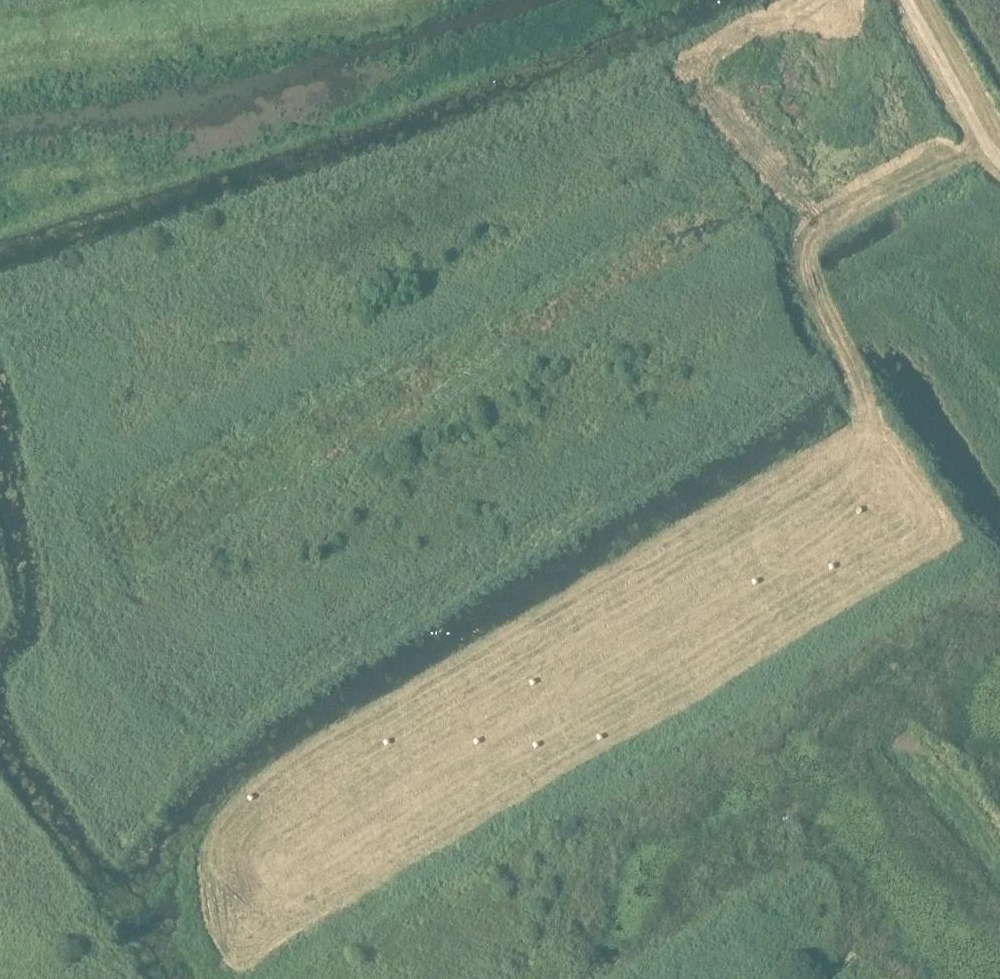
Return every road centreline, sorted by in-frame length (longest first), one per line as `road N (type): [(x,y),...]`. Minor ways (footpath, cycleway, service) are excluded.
road 1 (track): [(999,163),(905,0)]

